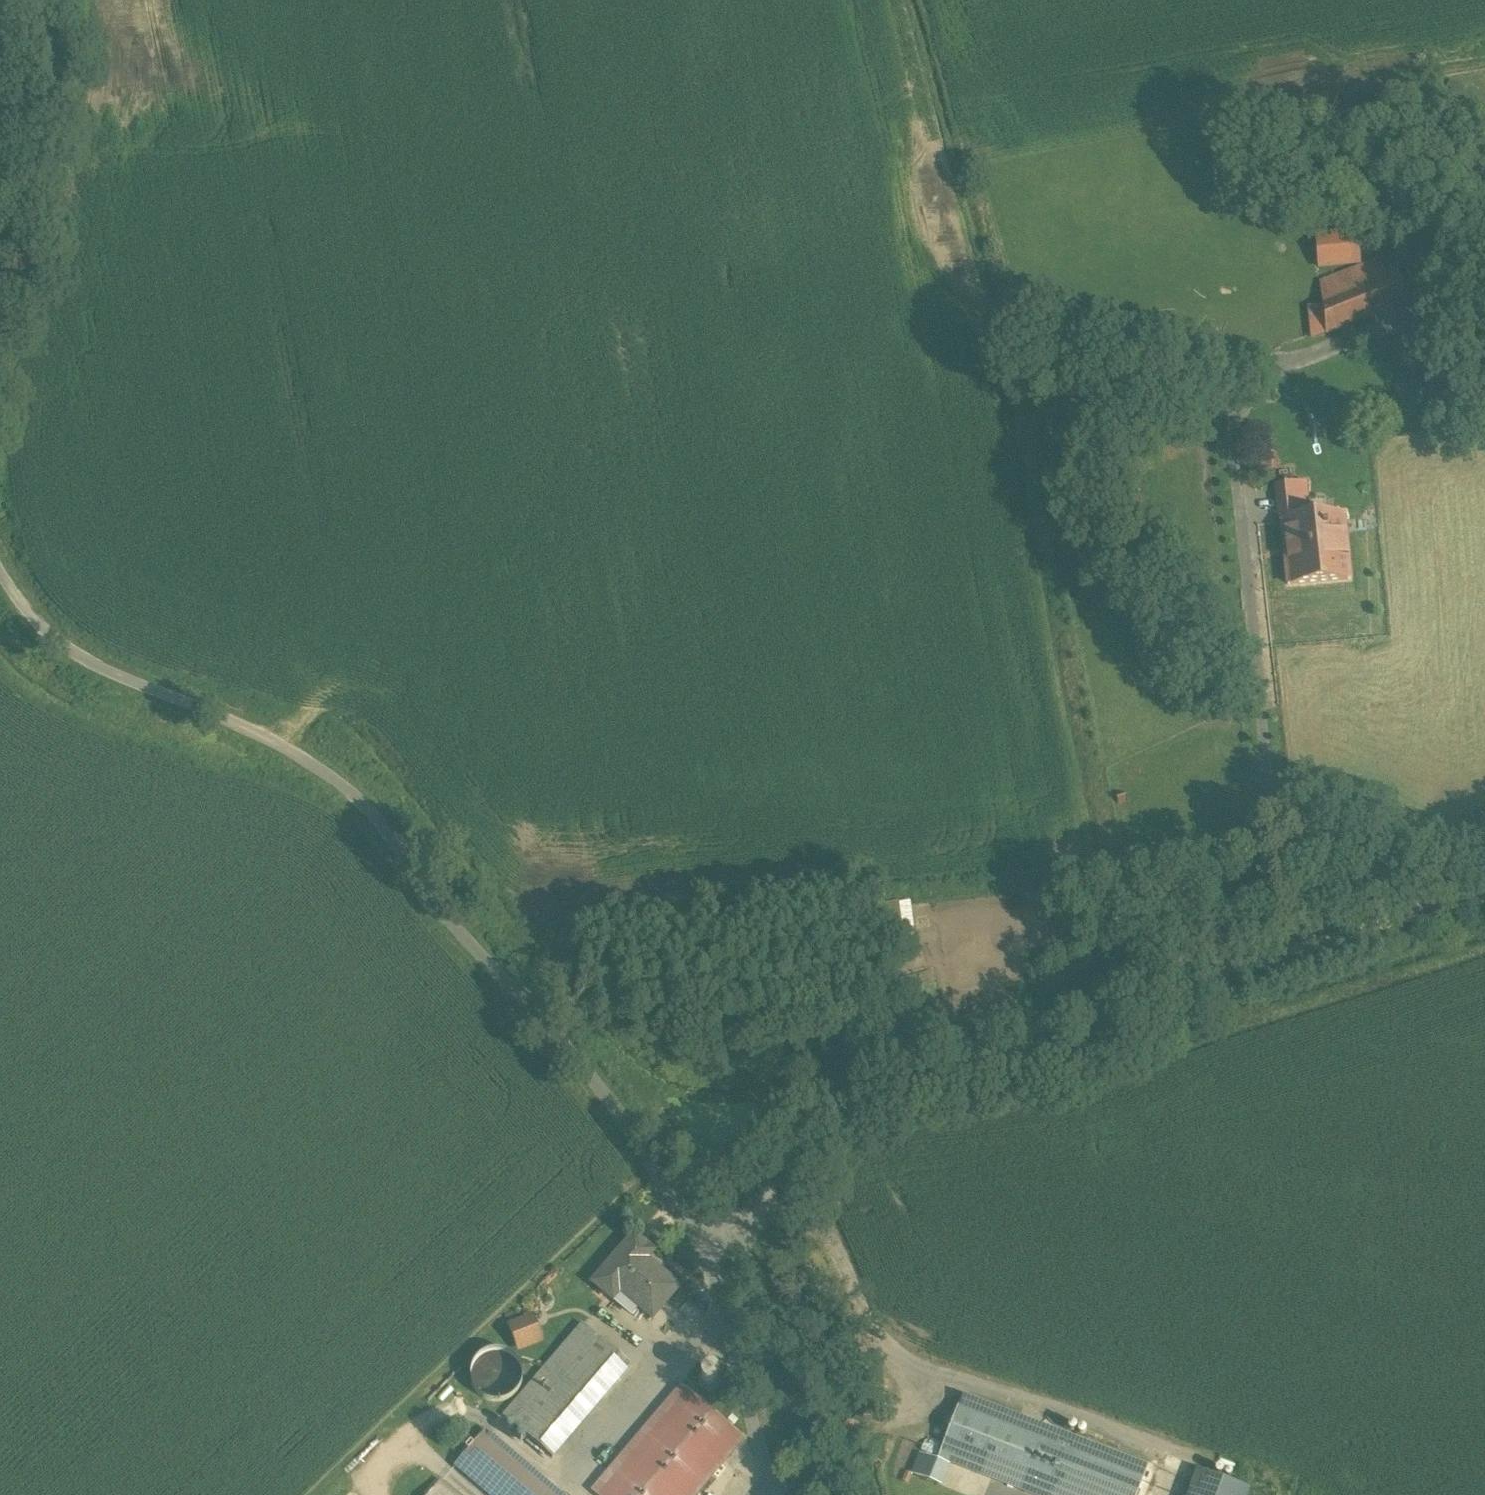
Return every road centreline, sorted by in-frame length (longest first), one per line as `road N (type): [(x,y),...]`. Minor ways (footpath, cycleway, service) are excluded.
road 1 (unclassified): [(0,573),(53,638),(86,661),(213,712),(344,784),(425,892),(622,1119),(725,1279)]
road 2 (unclassified): [(725,1279),(811,1125),(854,1089),(1295,952)]
road 3 (unclassified): [(1484,303),(1273,371),(1232,404),(1273,820)]
road 4 (unclassified): [(782,1494),(745,1385),(725,1279)]
road 5 (unclassified): [(1442,908),(1273,820)]
road 6 (unclassified): [(1295,952),(1442,908)]
road 7 (unclassified): [(1273,820),(1295,952)]

